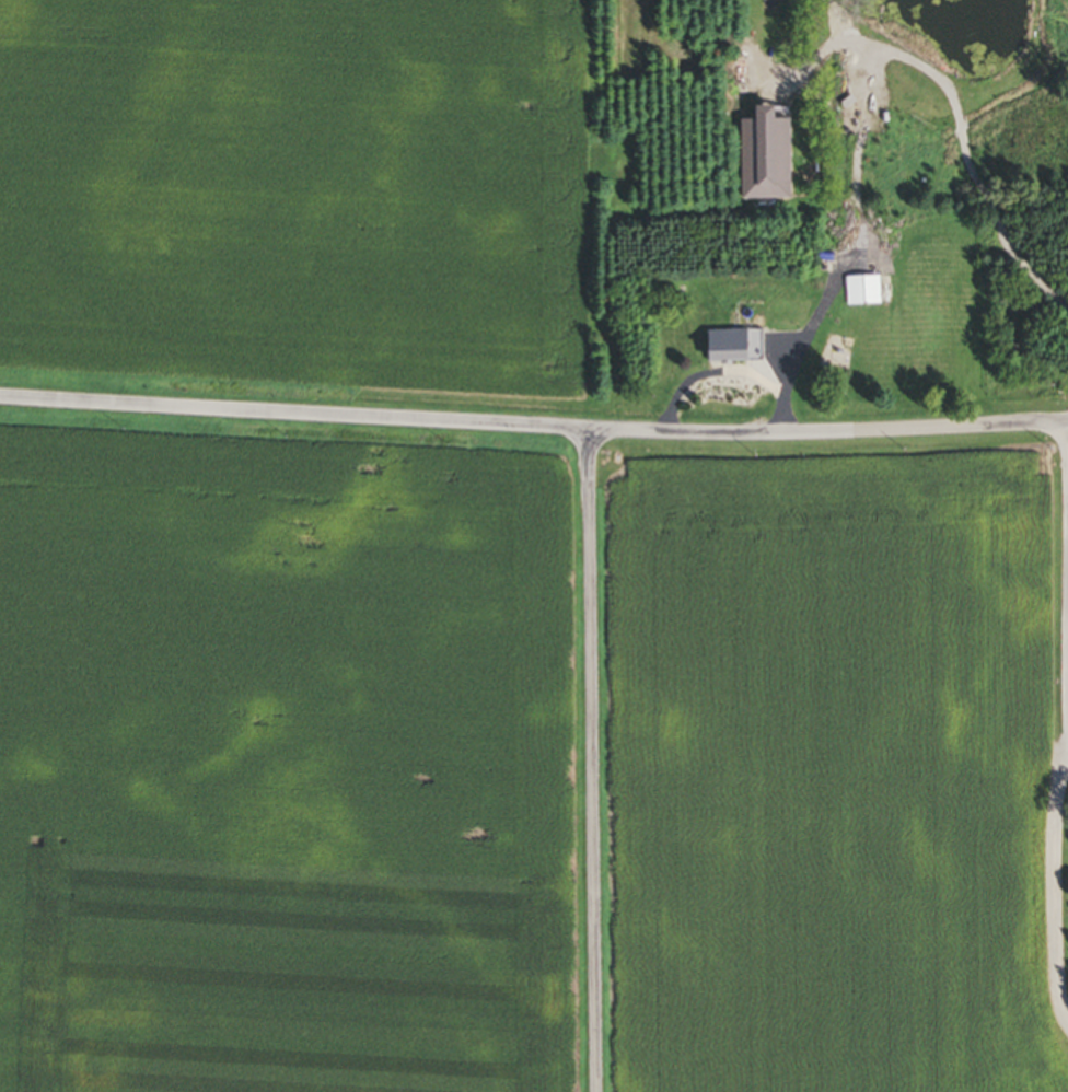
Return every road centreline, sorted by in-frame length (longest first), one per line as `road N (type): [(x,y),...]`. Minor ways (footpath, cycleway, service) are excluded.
road 1 (residential): [(0,396),(676,433),(1067,422)]
road 2 (residential): [(598,1091),(590,429)]

